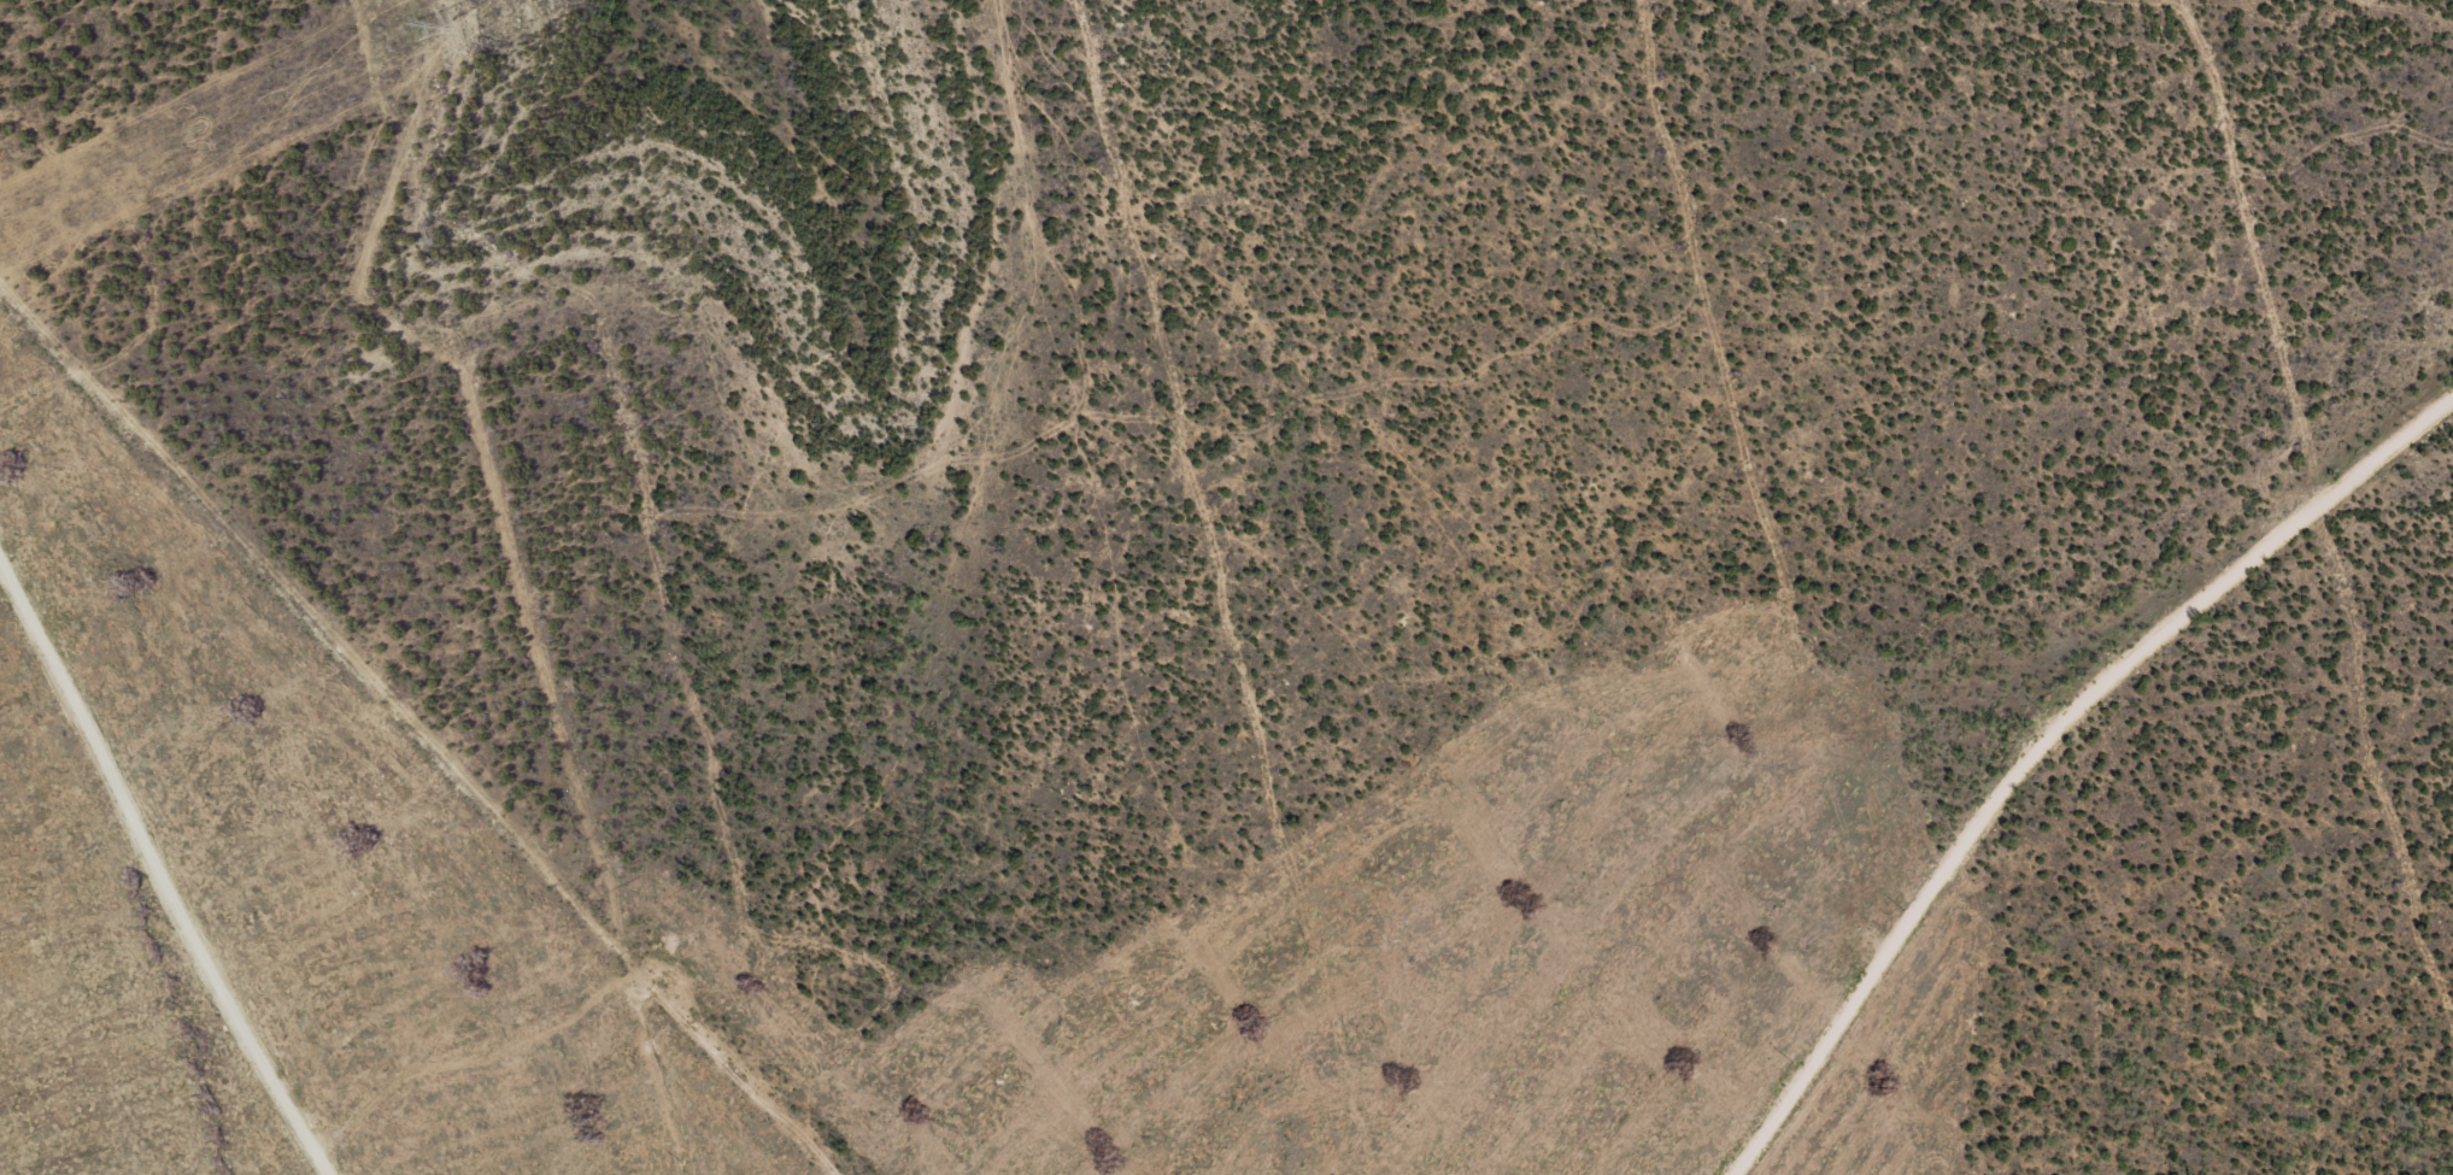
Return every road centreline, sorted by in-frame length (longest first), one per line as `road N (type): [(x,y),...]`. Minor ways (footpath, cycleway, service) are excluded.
road 1 (track): [(0,580),(182,963),(311,1174)]

